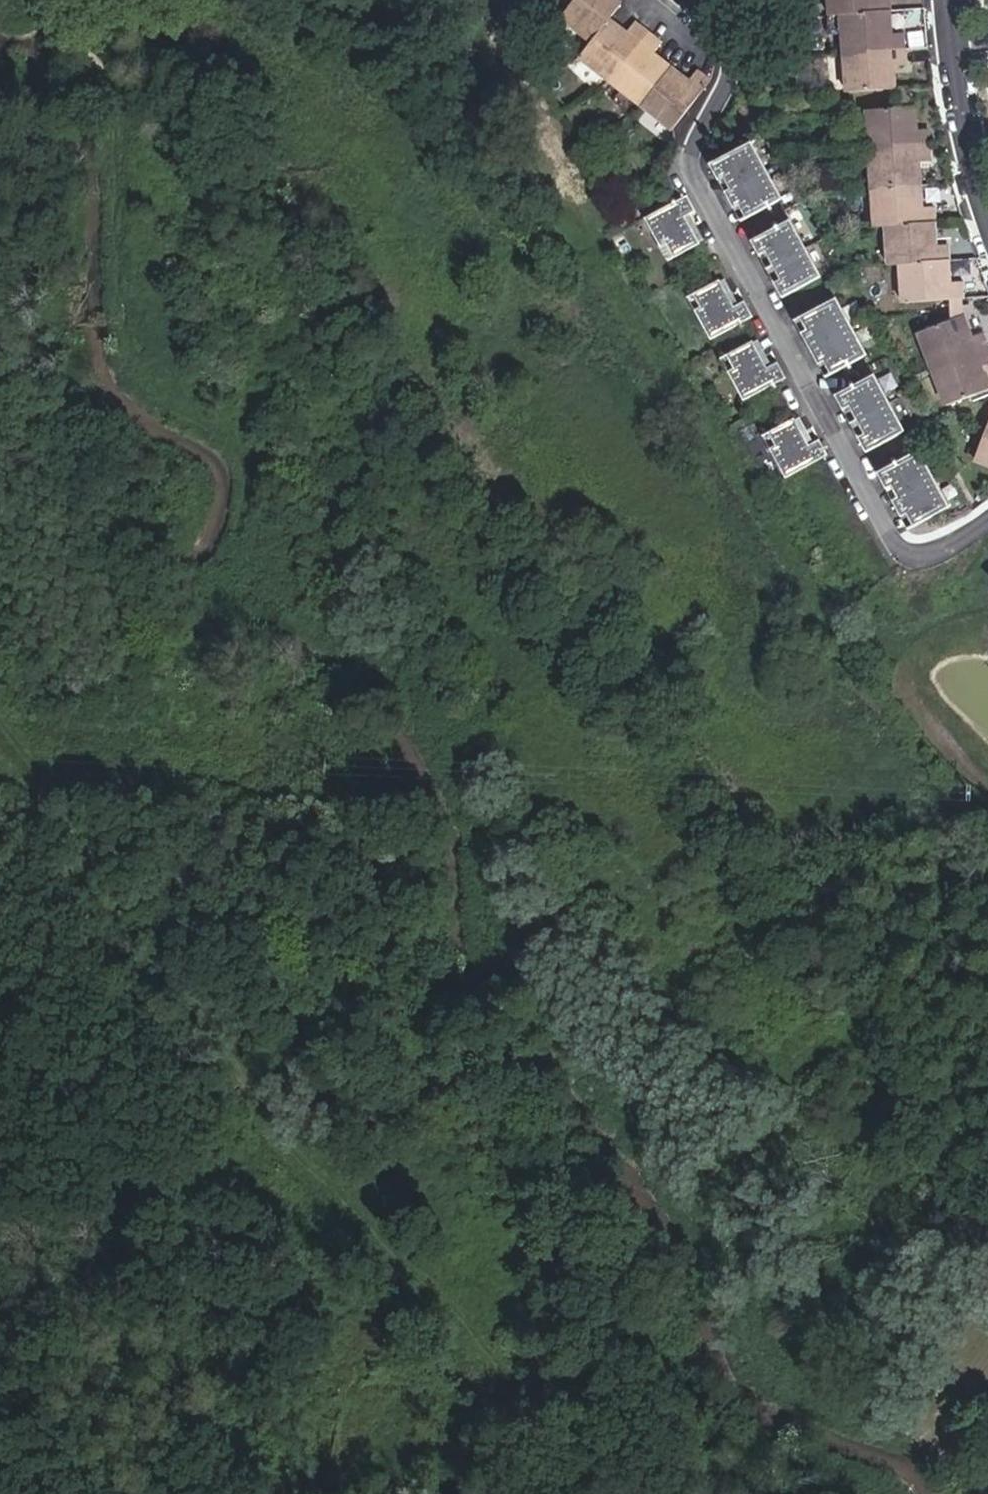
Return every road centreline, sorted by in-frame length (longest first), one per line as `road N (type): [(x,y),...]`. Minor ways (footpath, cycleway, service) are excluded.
road 1 (residential): [(685,0),(728,34),(732,71),(721,117),(697,152),(700,176),(898,544),(921,555),(987,518)]
road 2 (residential): [(971,0),(987,182)]

